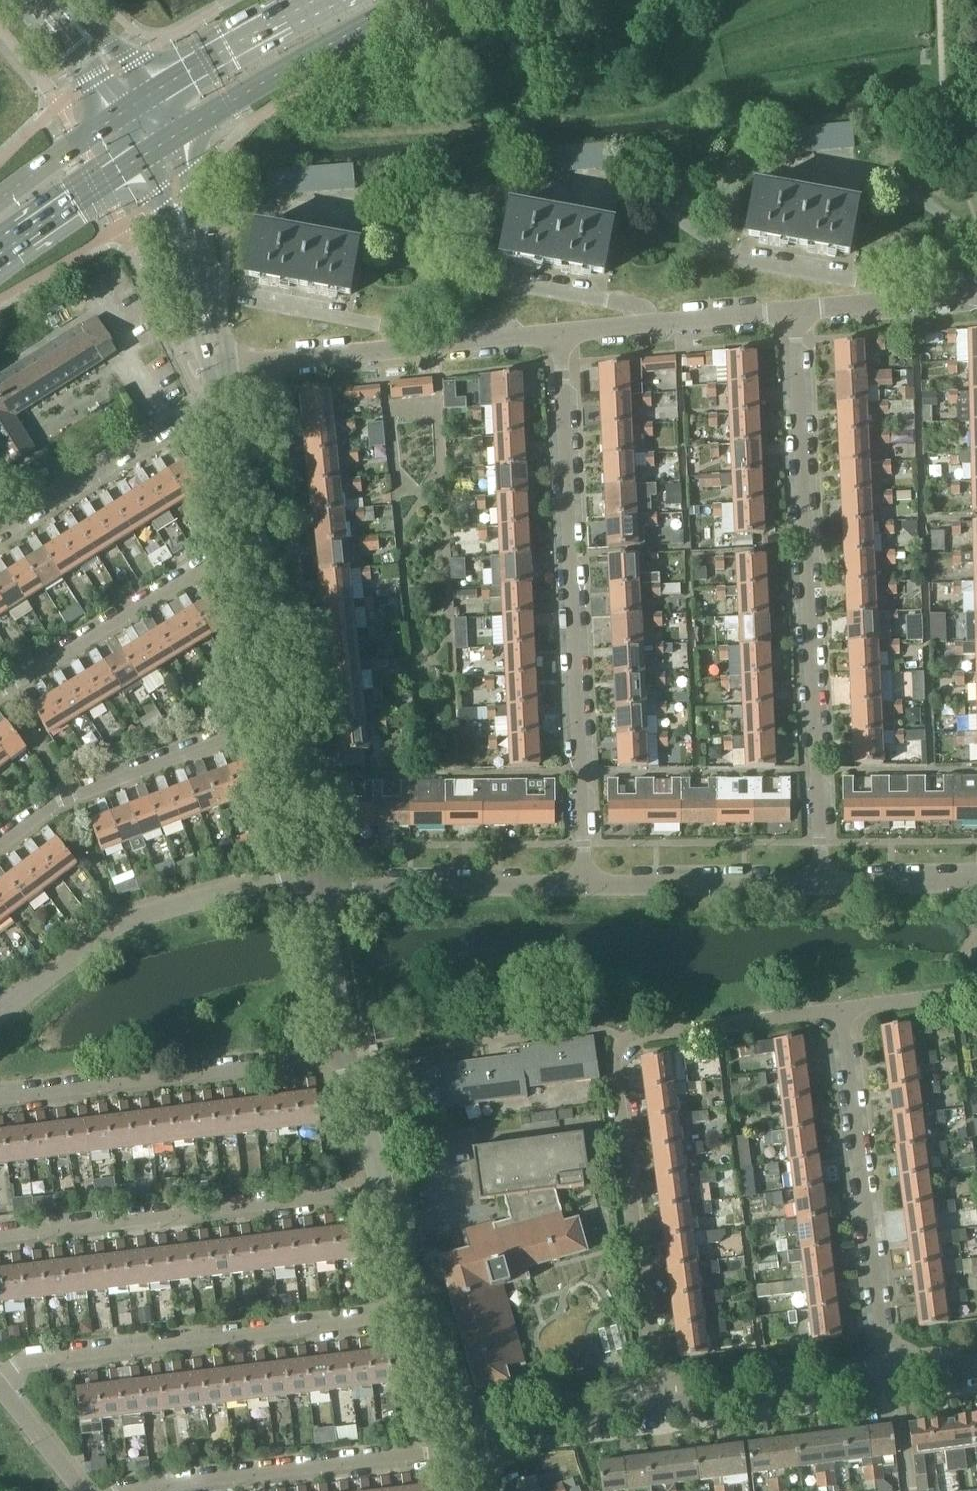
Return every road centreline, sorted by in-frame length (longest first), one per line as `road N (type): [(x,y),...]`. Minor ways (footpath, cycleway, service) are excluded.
road 1 (residential): [(841,1018),(640,1040),(617,1063),(660,1415)]
road 2 (residential): [(827,885),(794,310)]
road 3 (residential): [(591,885),(558,333)]
road 4 (residential): [(423,1315),(36,1361),(5,1378)]
road 5 (residential): [(382,1190),(0,1237)]
road 6 (residential): [(841,1018),(894,1384)]
road 7 (residential): [(467,1441),(115,1490)]
road 8 (residential): [(0,1011),(122,920),(311,868)]
road 9 (residential): [(345,1054),(0,1096)]
road 10 (residential): [(220,366),(558,333)]
road 11 (residential): [(283,718),(68,794),(0,843)]
road 12 (primary): [(161,151),(272,81),(429,0)]
road 13 (residential): [(251,540),(0,691)]
road 14 (residential): [(317,888),(591,885)]
road 15 (residential): [(227,401),(200,407),(0,530)]
road 16 (residential): [(558,333),(794,310)]
road 17 (tertiary): [(660,1415),(894,1384)]
road 18 (residential): [(591,885),(827,885)]
road 19 (tertiary): [(220,366),(161,151)]
road 20 (primary): [(320,0),(137,102)]
road 21 (tertiary): [(467,1441),(660,1415)]
road 22 (primary): [(0,254),(161,151)]
road 23 (residential): [(794,310),(976,293)]
road 24 (tertiary): [(283,718),(251,540)]
road 25 (primary): [(137,102),(0,201)]
road 26 (tertiary): [(345,1054),(317,888)]
road 27 (tertiary): [(311,868),(283,718)]
road 28 (residential): [(827,885),(976,884)]
road 29 (residential): [(5,1378),(98,1490)]
road 30 (tertiary): [(251,540),(227,401)]
road 31 (tertiary): [(382,1190),(345,1054)]
road 32 (residential): [(976,998),(841,1018)]
road 33 (tertiary): [(467,1441),(423,1315)]
road 34 (tertiary): [(137,102),(51,0)]
road 35 (tertiary): [(423,1315),(382,1190)]

